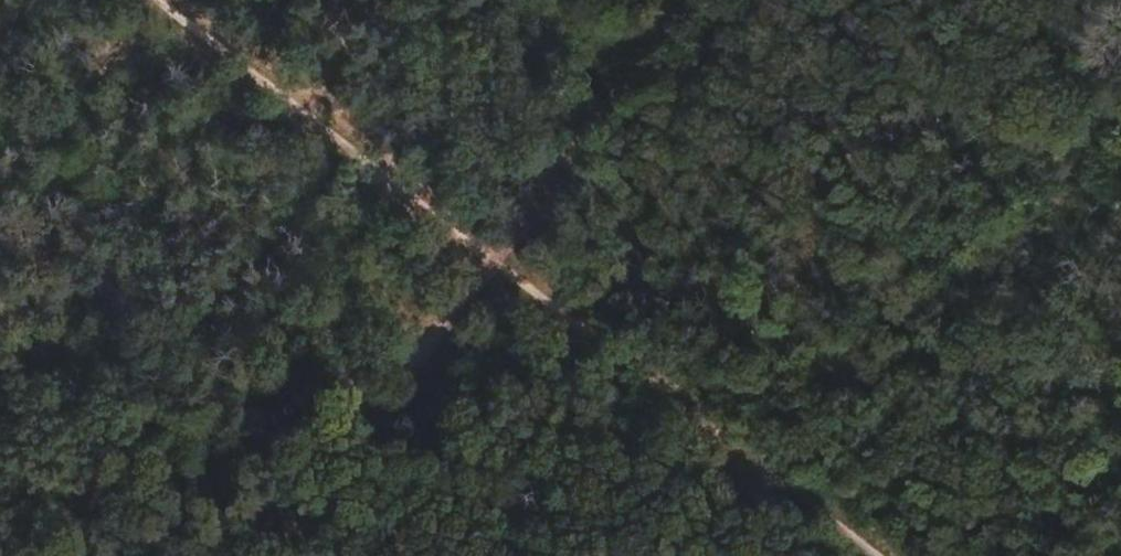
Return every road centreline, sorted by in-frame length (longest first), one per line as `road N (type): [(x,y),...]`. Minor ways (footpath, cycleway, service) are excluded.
road 1 (track): [(180,0),(894,555)]

